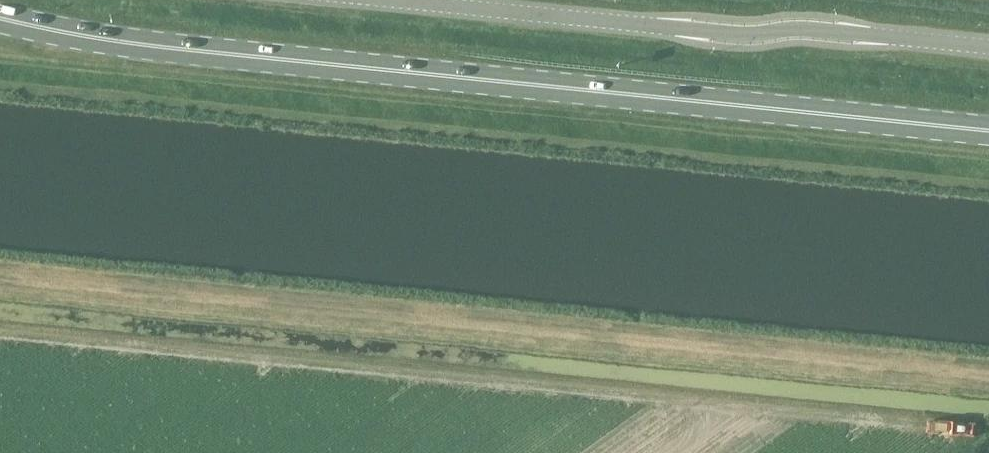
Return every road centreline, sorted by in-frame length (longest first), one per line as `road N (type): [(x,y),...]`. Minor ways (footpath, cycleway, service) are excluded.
road 1 (primary): [(988,131),(155,46),(0,18)]
road 2 (unclassified): [(382,0),(678,30),(988,48)]

